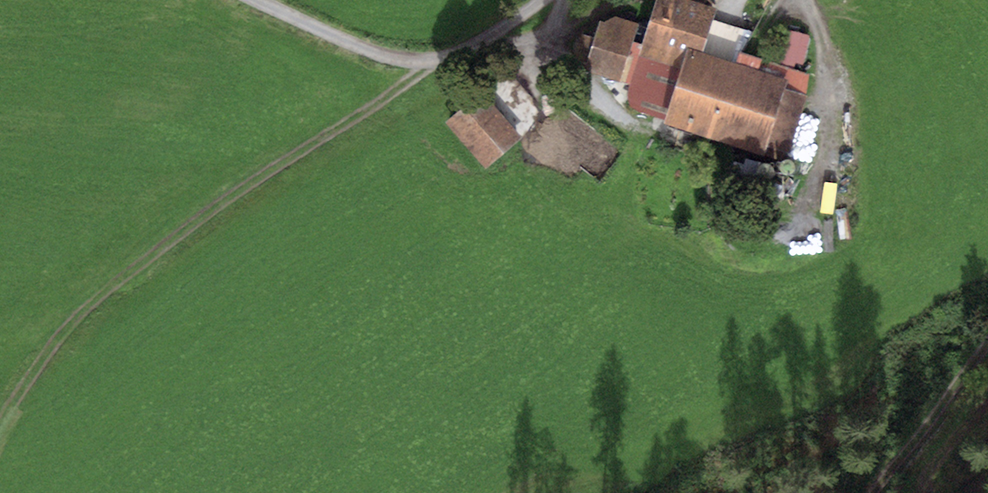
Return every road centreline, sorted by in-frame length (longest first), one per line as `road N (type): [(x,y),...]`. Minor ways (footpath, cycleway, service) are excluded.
road 1 (track): [(433,71),(422,91),(210,229),(107,308),(62,354),(0,444)]
road 2 (track): [(556,0),(469,62),(425,72),(238,0)]
road 3 (track): [(987,350),(871,492)]

